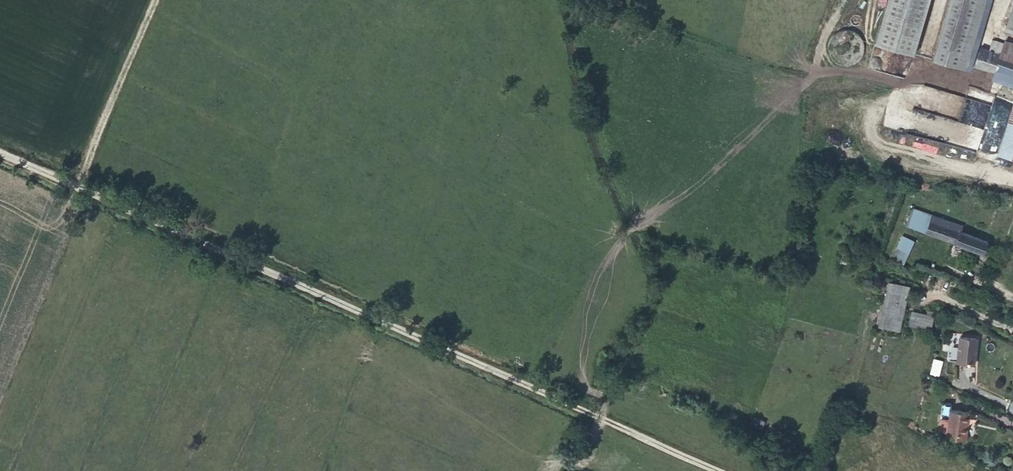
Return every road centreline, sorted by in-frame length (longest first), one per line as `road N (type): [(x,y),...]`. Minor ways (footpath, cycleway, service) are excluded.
road 1 (track): [(720,470),(0,153)]
road 2 (track): [(76,186),(156,0)]

